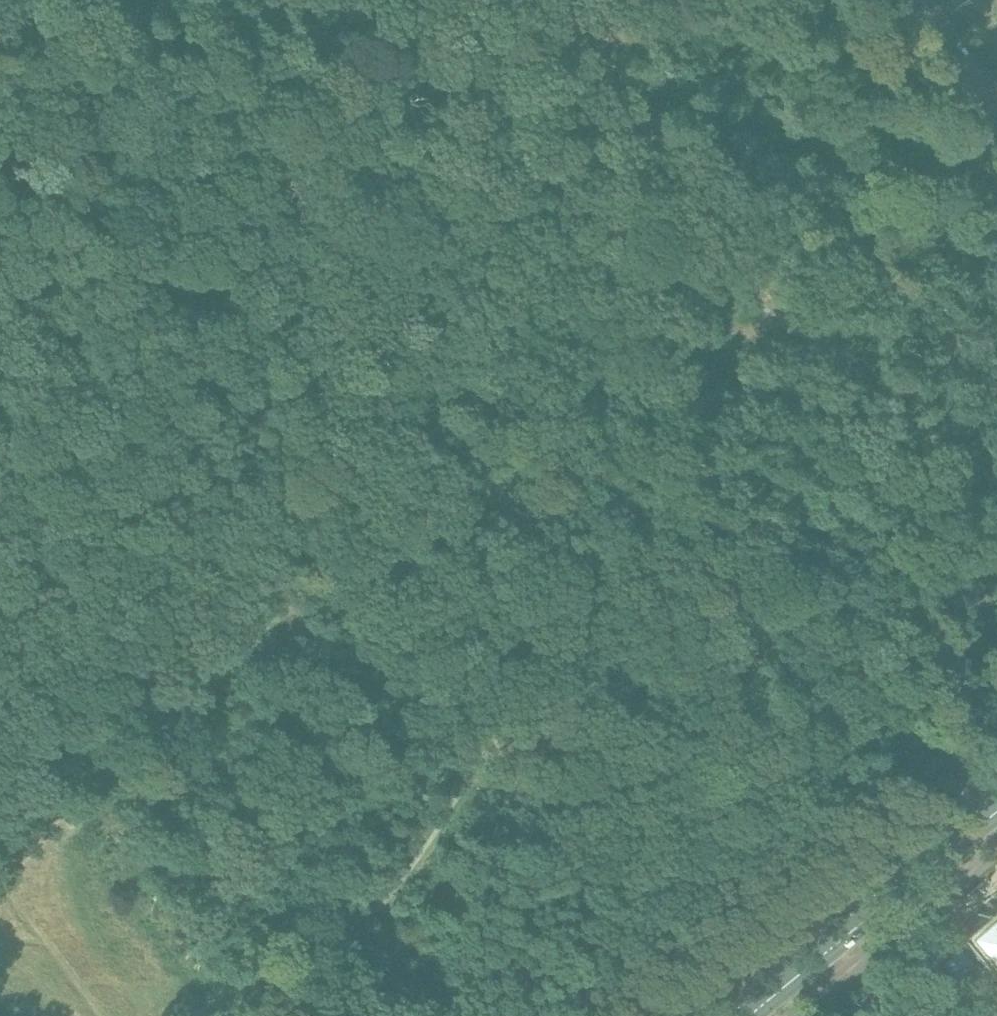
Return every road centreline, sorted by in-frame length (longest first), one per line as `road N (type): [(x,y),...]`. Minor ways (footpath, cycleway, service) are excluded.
road 1 (residential): [(743,1015),(996,806)]
road 2 (tertiary): [(996,108),(917,0)]

